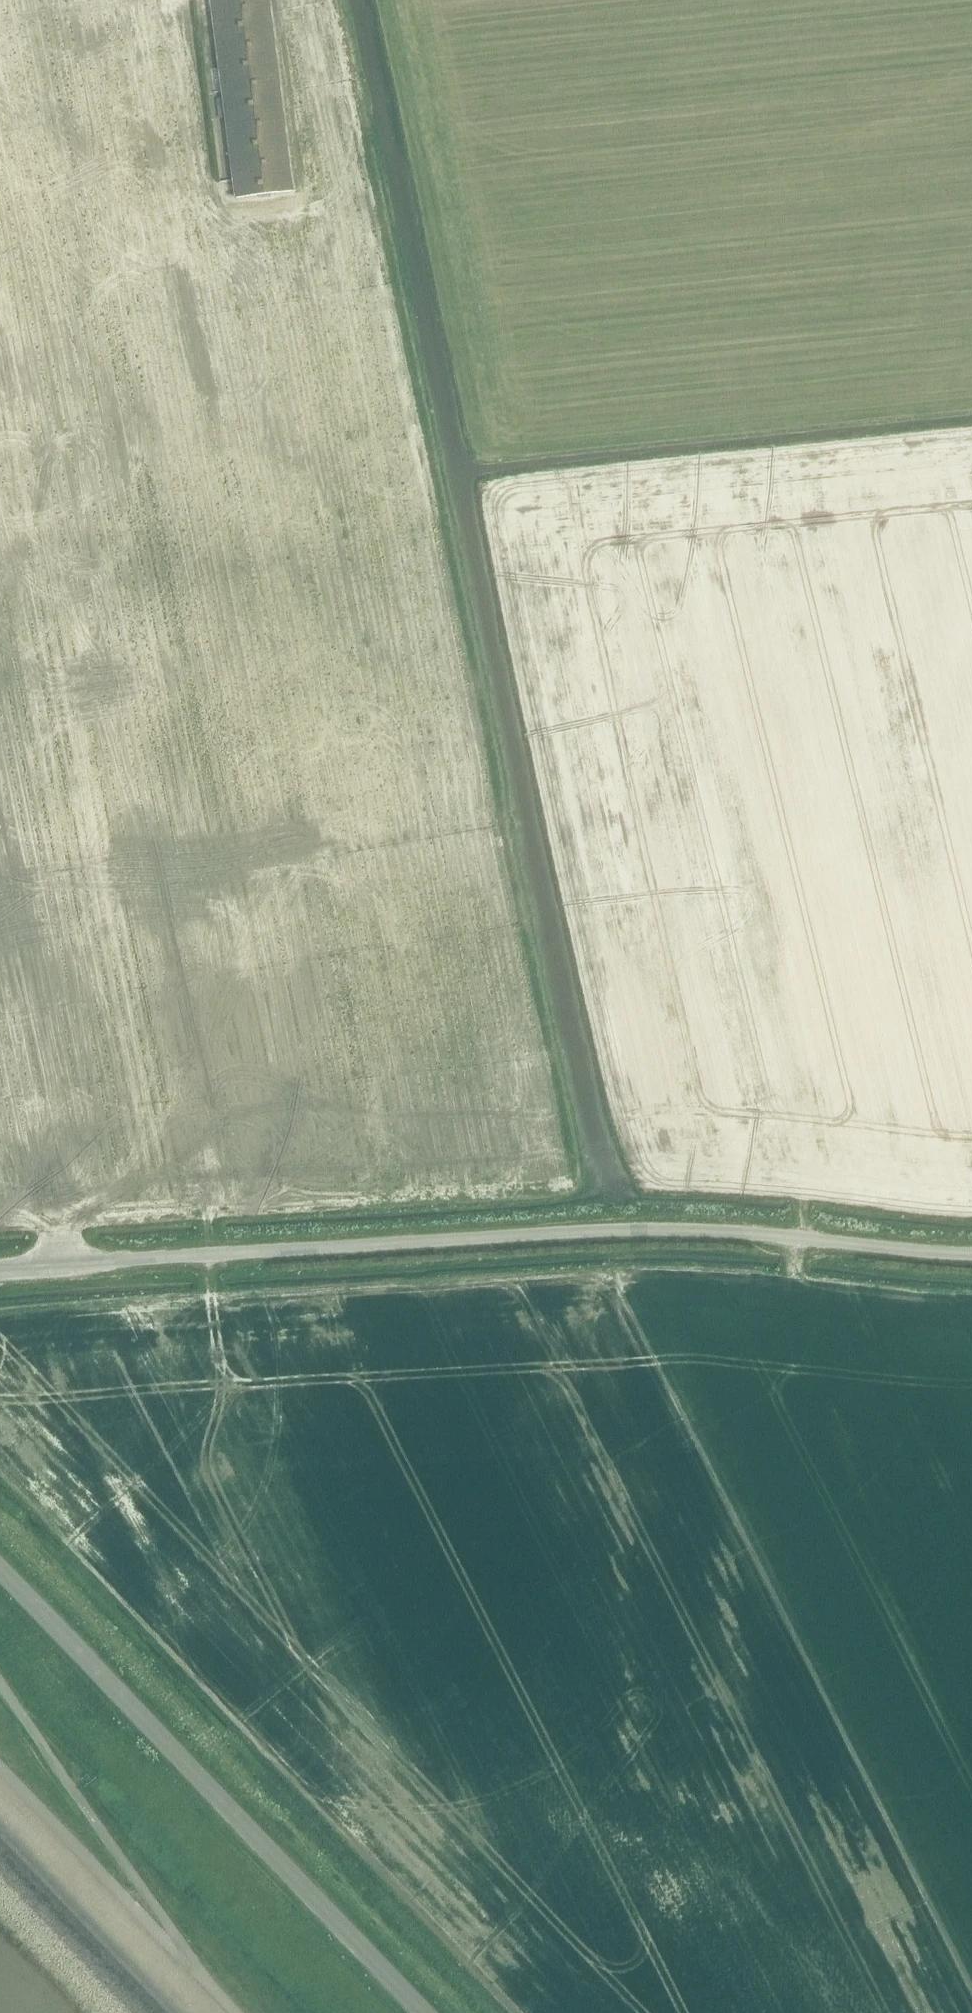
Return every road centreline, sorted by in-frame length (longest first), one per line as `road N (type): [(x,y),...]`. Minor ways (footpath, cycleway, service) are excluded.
road 1 (unclassified): [(0,1268),(640,1230),(971,1253)]
road 2 (unclassified): [(425,2012),(0,1568)]

